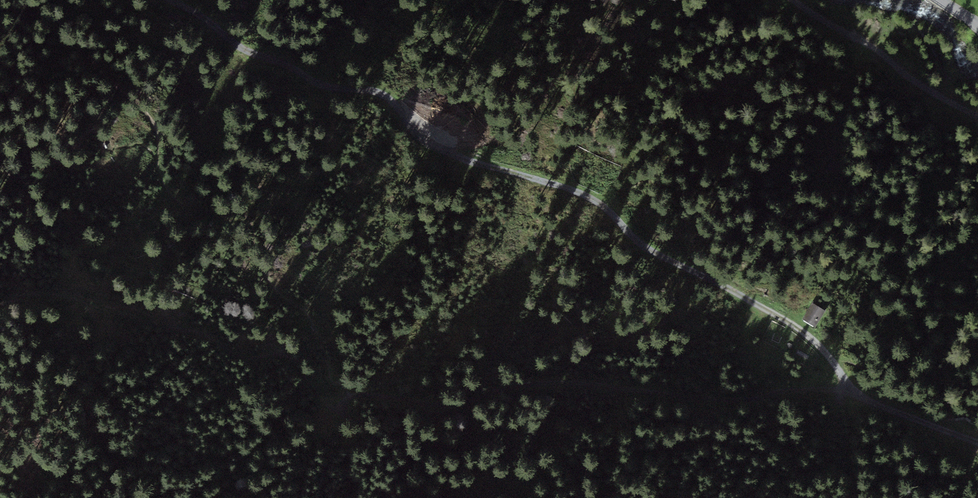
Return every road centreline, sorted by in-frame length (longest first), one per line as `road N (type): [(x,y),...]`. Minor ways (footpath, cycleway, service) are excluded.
road 1 (track): [(173,0),(203,15),(245,55),(283,60),(317,83),(381,91),(421,137),(470,161),(606,205),(638,243),(784,319),(850,390)]
road 2 (track): [(850,390),(744,400),(510,384),(436,404),(348,396)]
road 3 (track): [(792,0),(977,122)]
road 4 (track): [(348,396),(329,406),(364,425),(428,497)]
road 5 (track): [(850,390),(977,444)]

